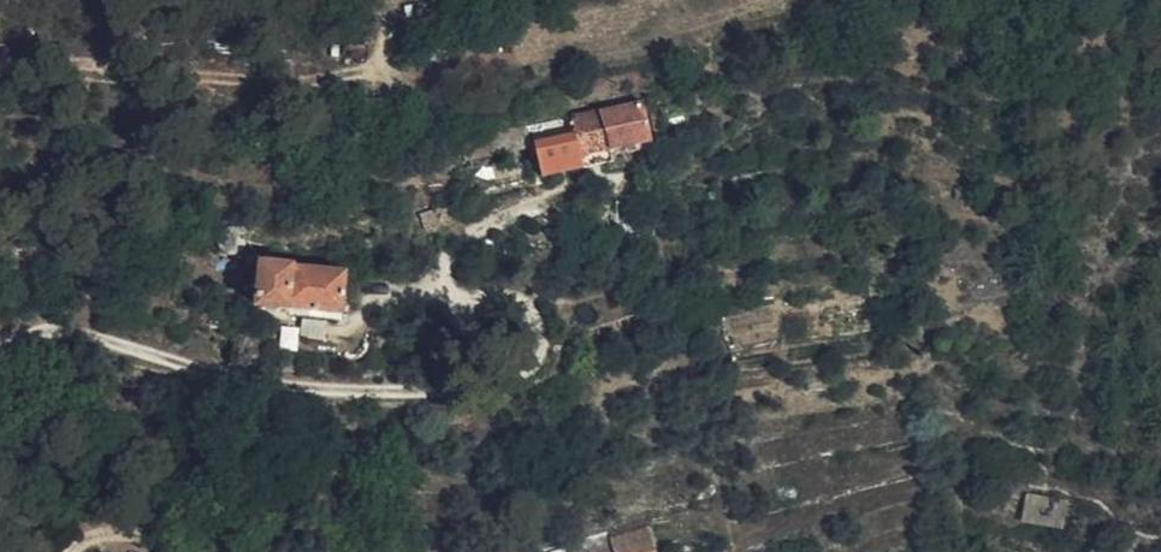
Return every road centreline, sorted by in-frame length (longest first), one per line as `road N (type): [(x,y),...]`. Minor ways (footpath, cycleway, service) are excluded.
road 1 (track): [(0,63),(323,80),(374,70),(389,12)]

